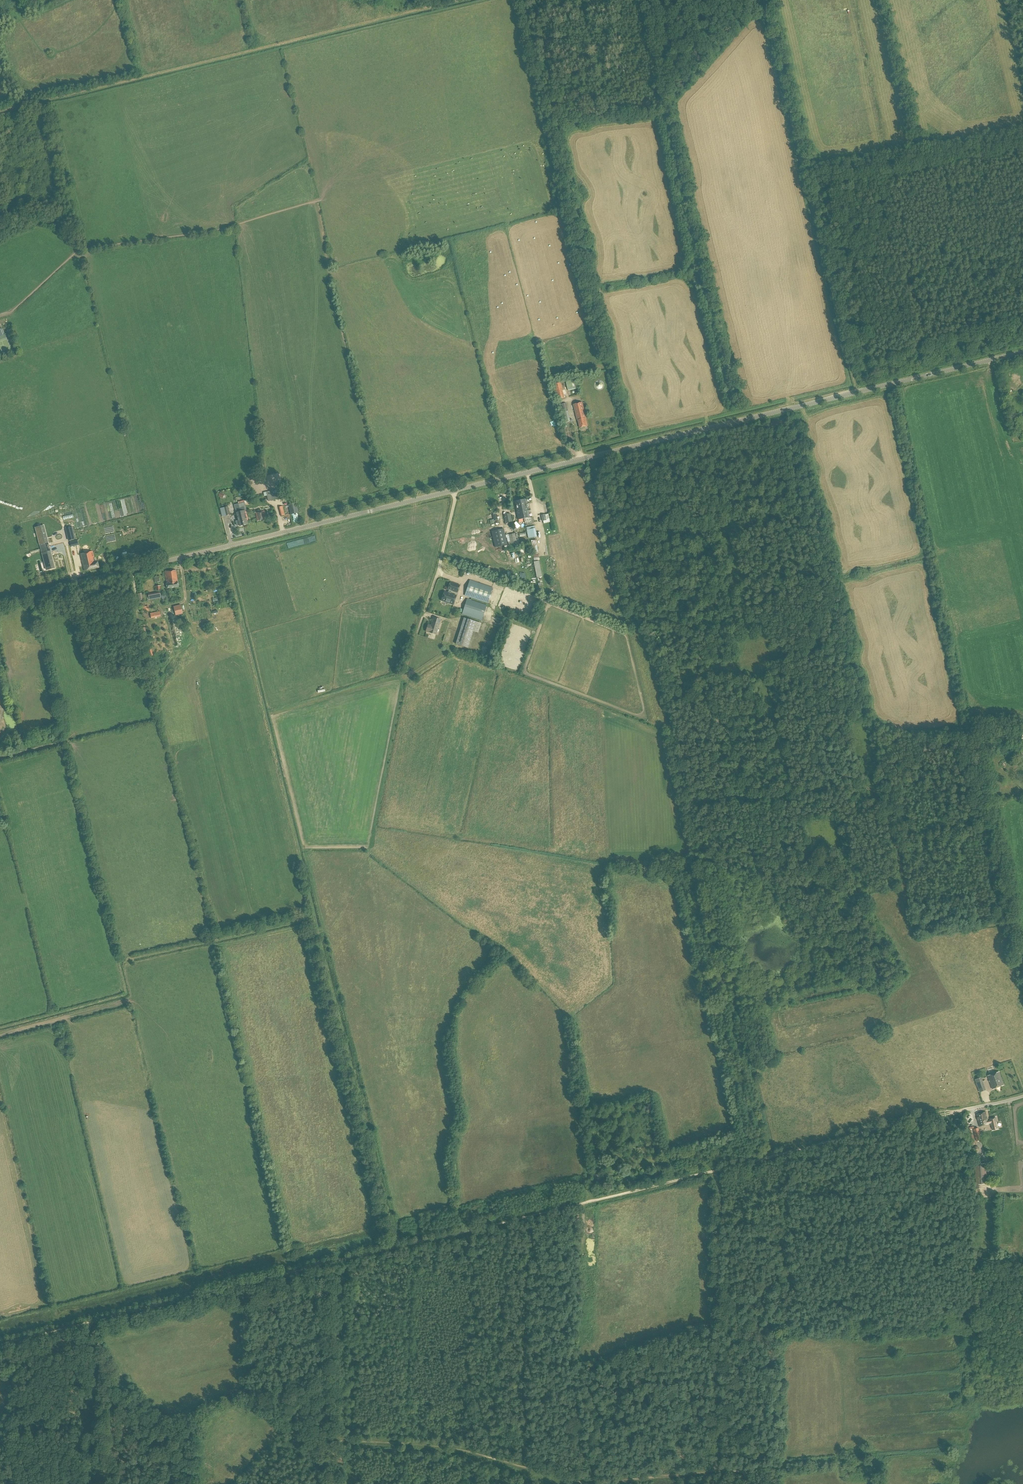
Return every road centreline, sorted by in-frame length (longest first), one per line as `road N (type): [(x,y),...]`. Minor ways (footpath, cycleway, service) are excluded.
road 1 (tertiary): [(0,602),(1022,352)]
road 2 (track): [(716,1171),(0,1345)]
road 3 (track): [(750,796),(737,742),(697,697),(665,686),(655,644),(634,625),(592,457)]
road 4 (track): [(592,1483),(712,1471),(719,1283)]
road 5 (track): [(328,1483),(319,1452),(346,1440),(472,1453),(583,1483)]
road 6 (track): [(962,1110),(716,1171)]
road 7 (track): [(0,1037),(133,1002)]
road 8 (track): [(102,1483),(104,1358)]

